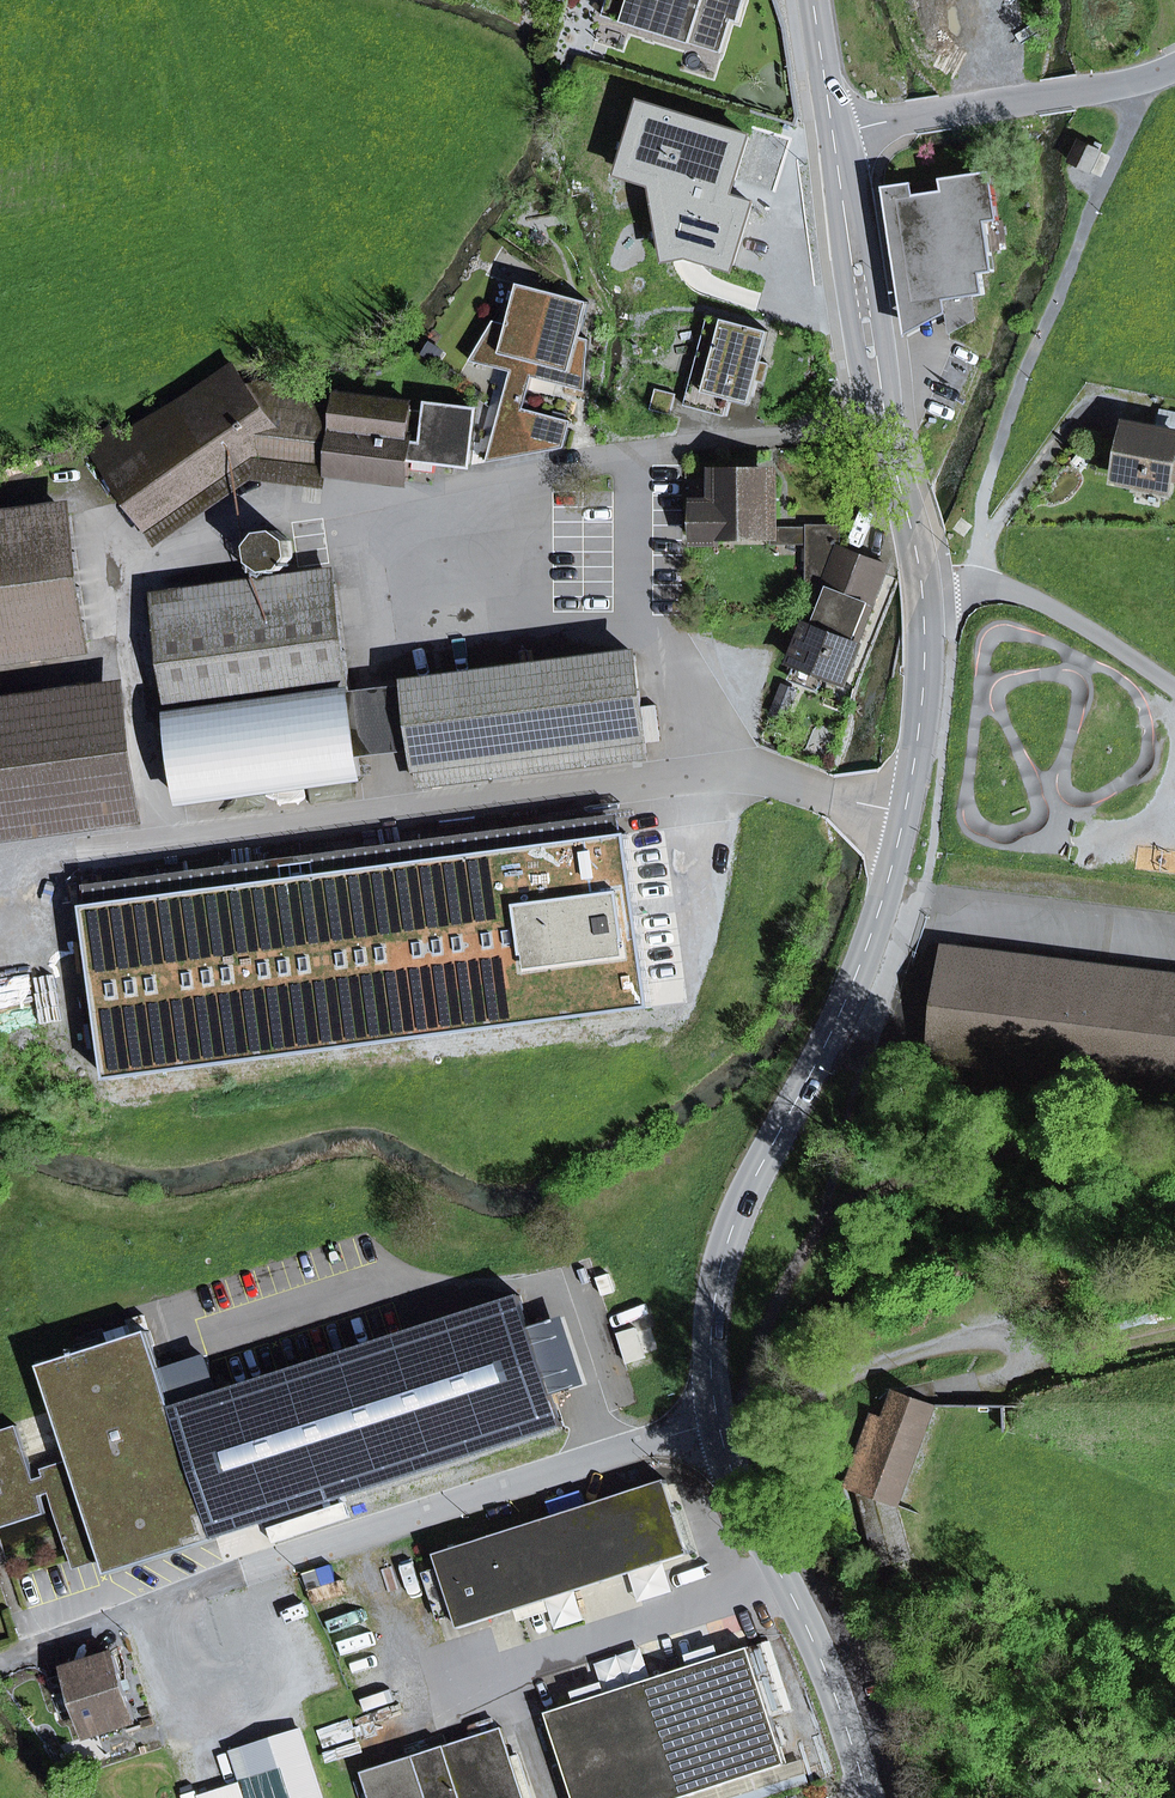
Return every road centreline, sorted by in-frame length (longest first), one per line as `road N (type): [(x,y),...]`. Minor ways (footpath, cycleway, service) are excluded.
road 1 (secondary): [(833,131),(866,342),(916,557),(917,731),(892,866),(850,991),(753,1181),(717,1280),(716,1419)]
road 2 (residential): [(716,1419),(243,1573)]
road 3 (secondary): [(716,1419),(844,1718),(867,1797)]
road 4 (track): [(816,1230),(913,1171),(1080,1137),(1174,1134)]
road 5 (residential): [(833,131),(1133,83),(1174,66)]
road 6 (track): [(816,1230),(761,1340),(749,1392)]
road 7 (track): [(1013,1354),(1174,1333)]
road 8 (secondary): [(813,0),(833,131)]

